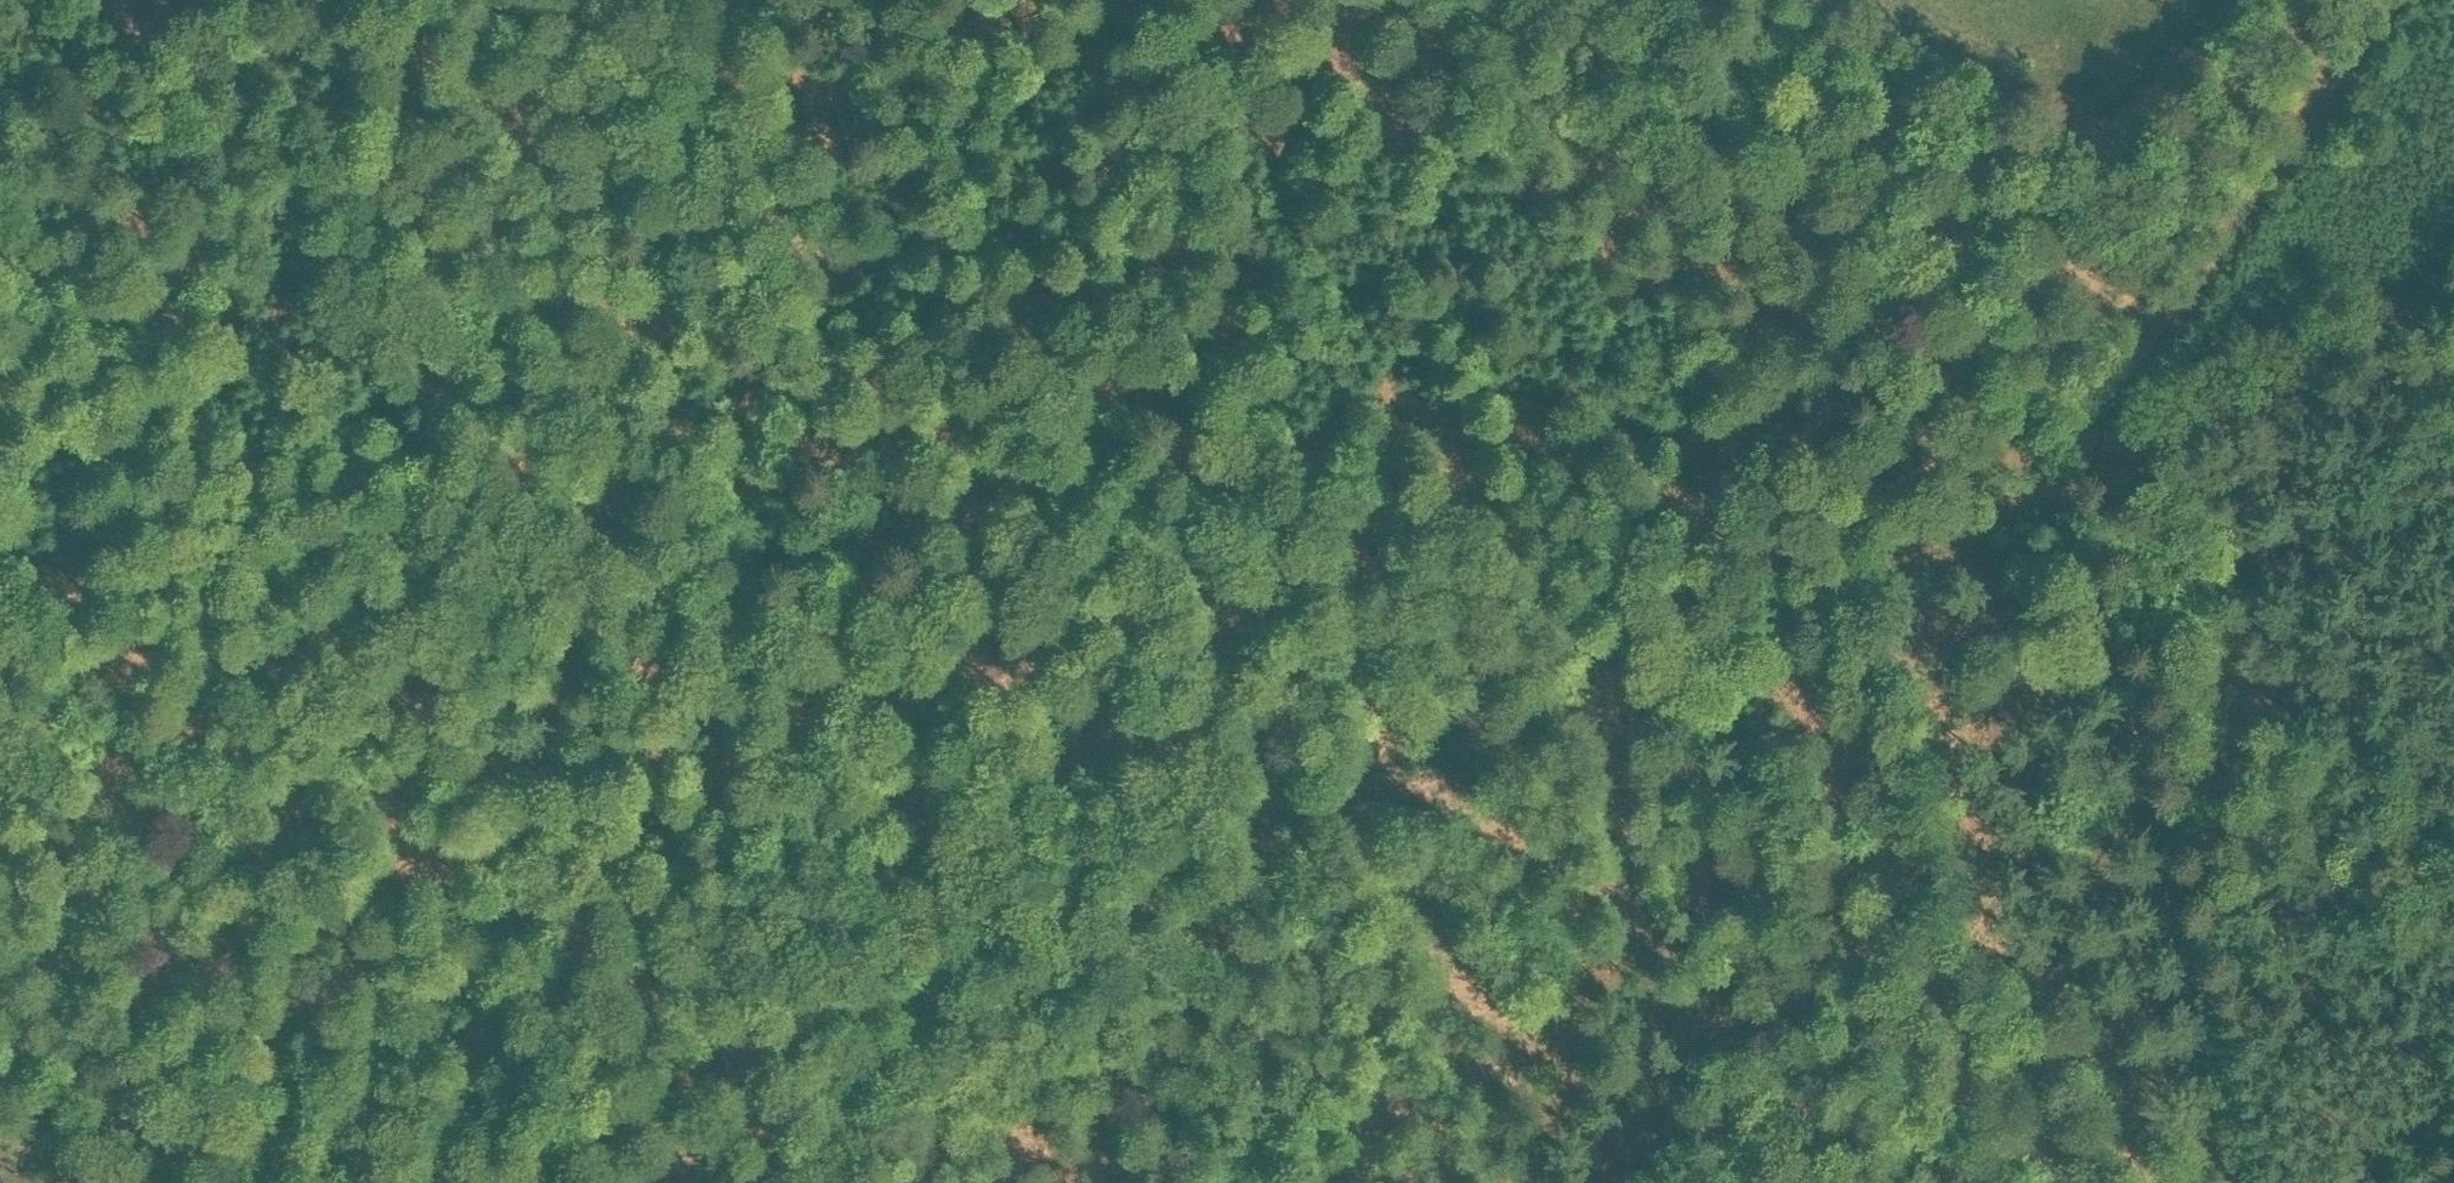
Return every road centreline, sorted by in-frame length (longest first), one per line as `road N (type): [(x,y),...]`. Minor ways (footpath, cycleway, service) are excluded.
road 1 (track): [(2057,484),(617,1182)]
road 2 (track): [(426,1182),(717,0)]
road 3 (track): [(2239,1182),(2074,522),(2057,484)]
road 4 (track): [(1541,0),(2057,484)]
road 5 (track): [(2057,484),(2390,0)]

